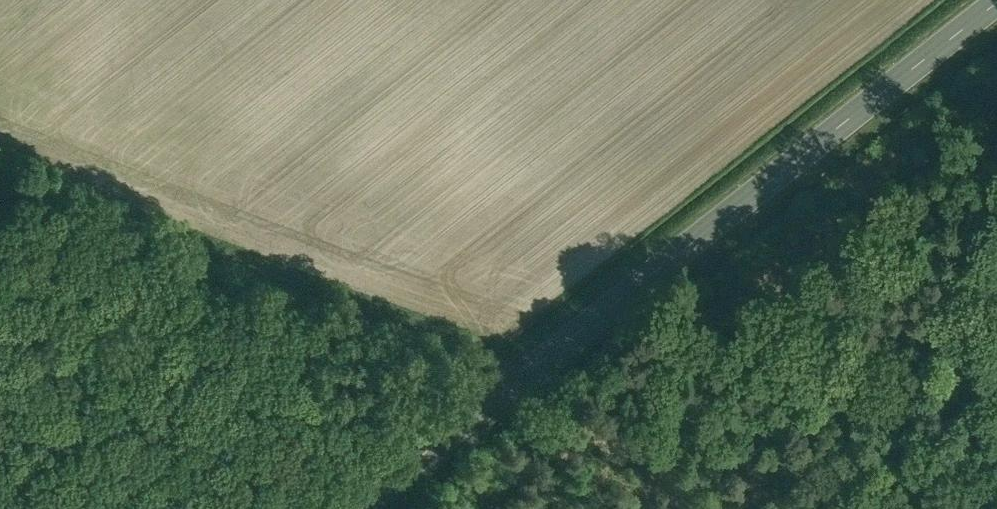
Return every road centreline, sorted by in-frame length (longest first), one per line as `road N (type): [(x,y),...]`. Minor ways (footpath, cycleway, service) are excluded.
road 1 (primary): [(353,508),(996,1)]
road 2 (track): [(522,377),(0,133)]
road 3 (track): [(651,275),(819,508)]

